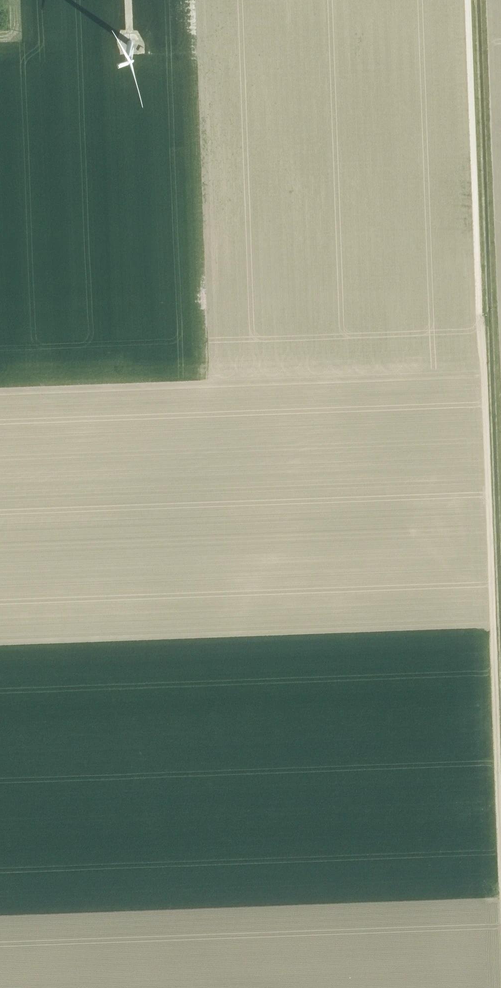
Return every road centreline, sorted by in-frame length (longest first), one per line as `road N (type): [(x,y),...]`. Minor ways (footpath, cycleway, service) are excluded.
road 1 (track): [(479,315),(468,0)]

